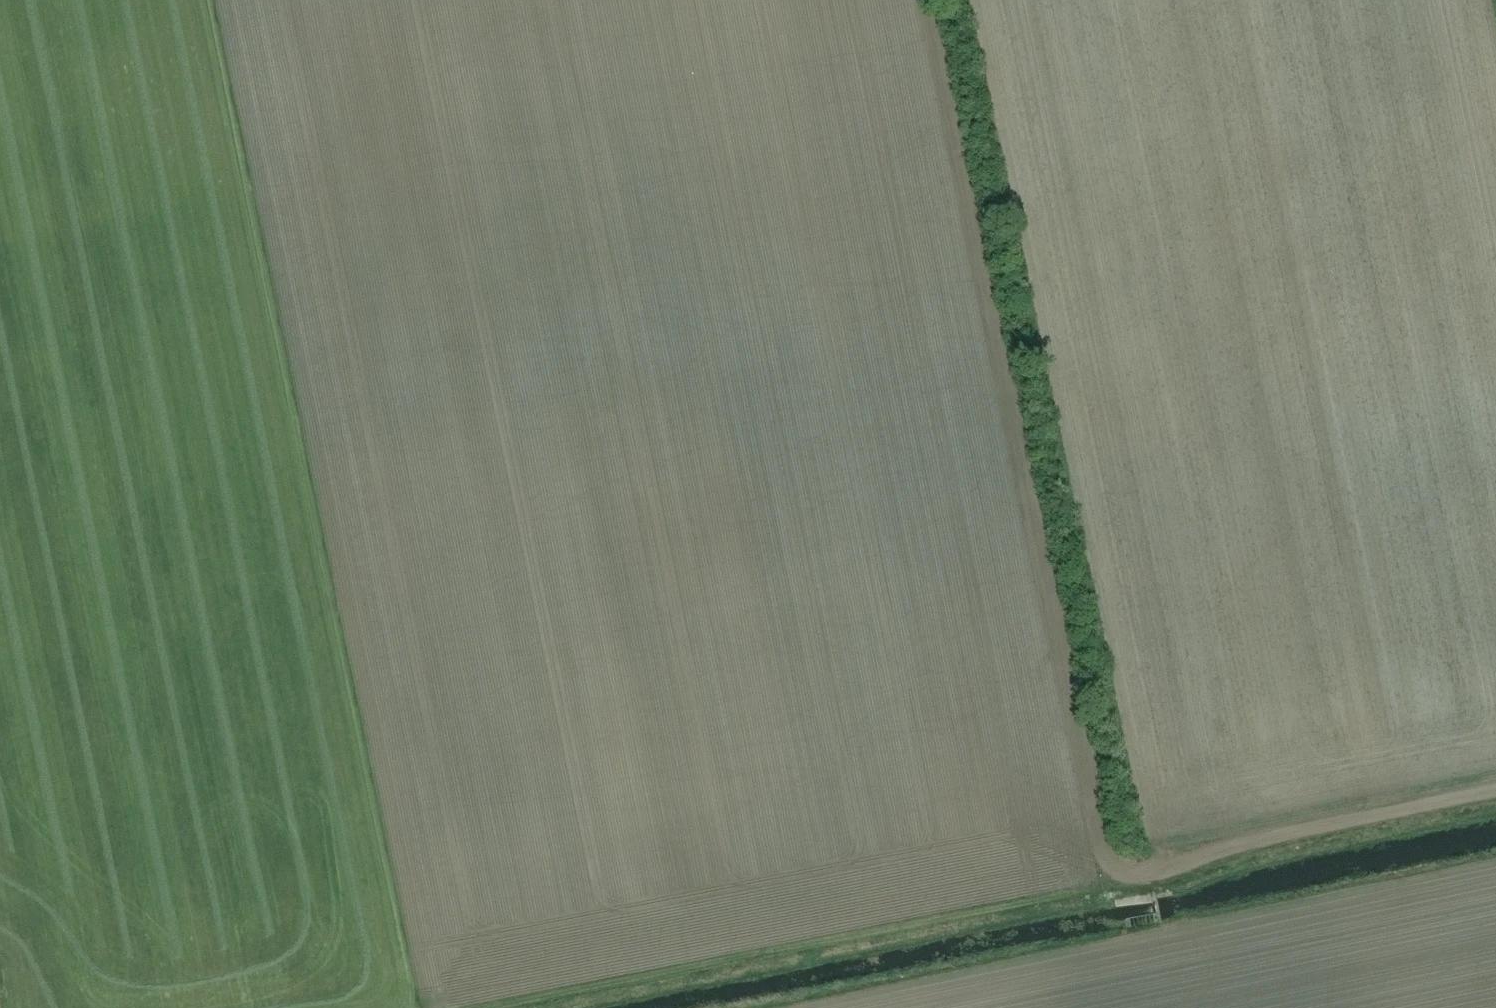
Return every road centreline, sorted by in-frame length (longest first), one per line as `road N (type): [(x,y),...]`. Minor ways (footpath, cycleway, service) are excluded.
road 1 (track): [(1495,788),(1246,841),(1147,872),(1129,874),(1110,860),(1098,838),(930,0)]

